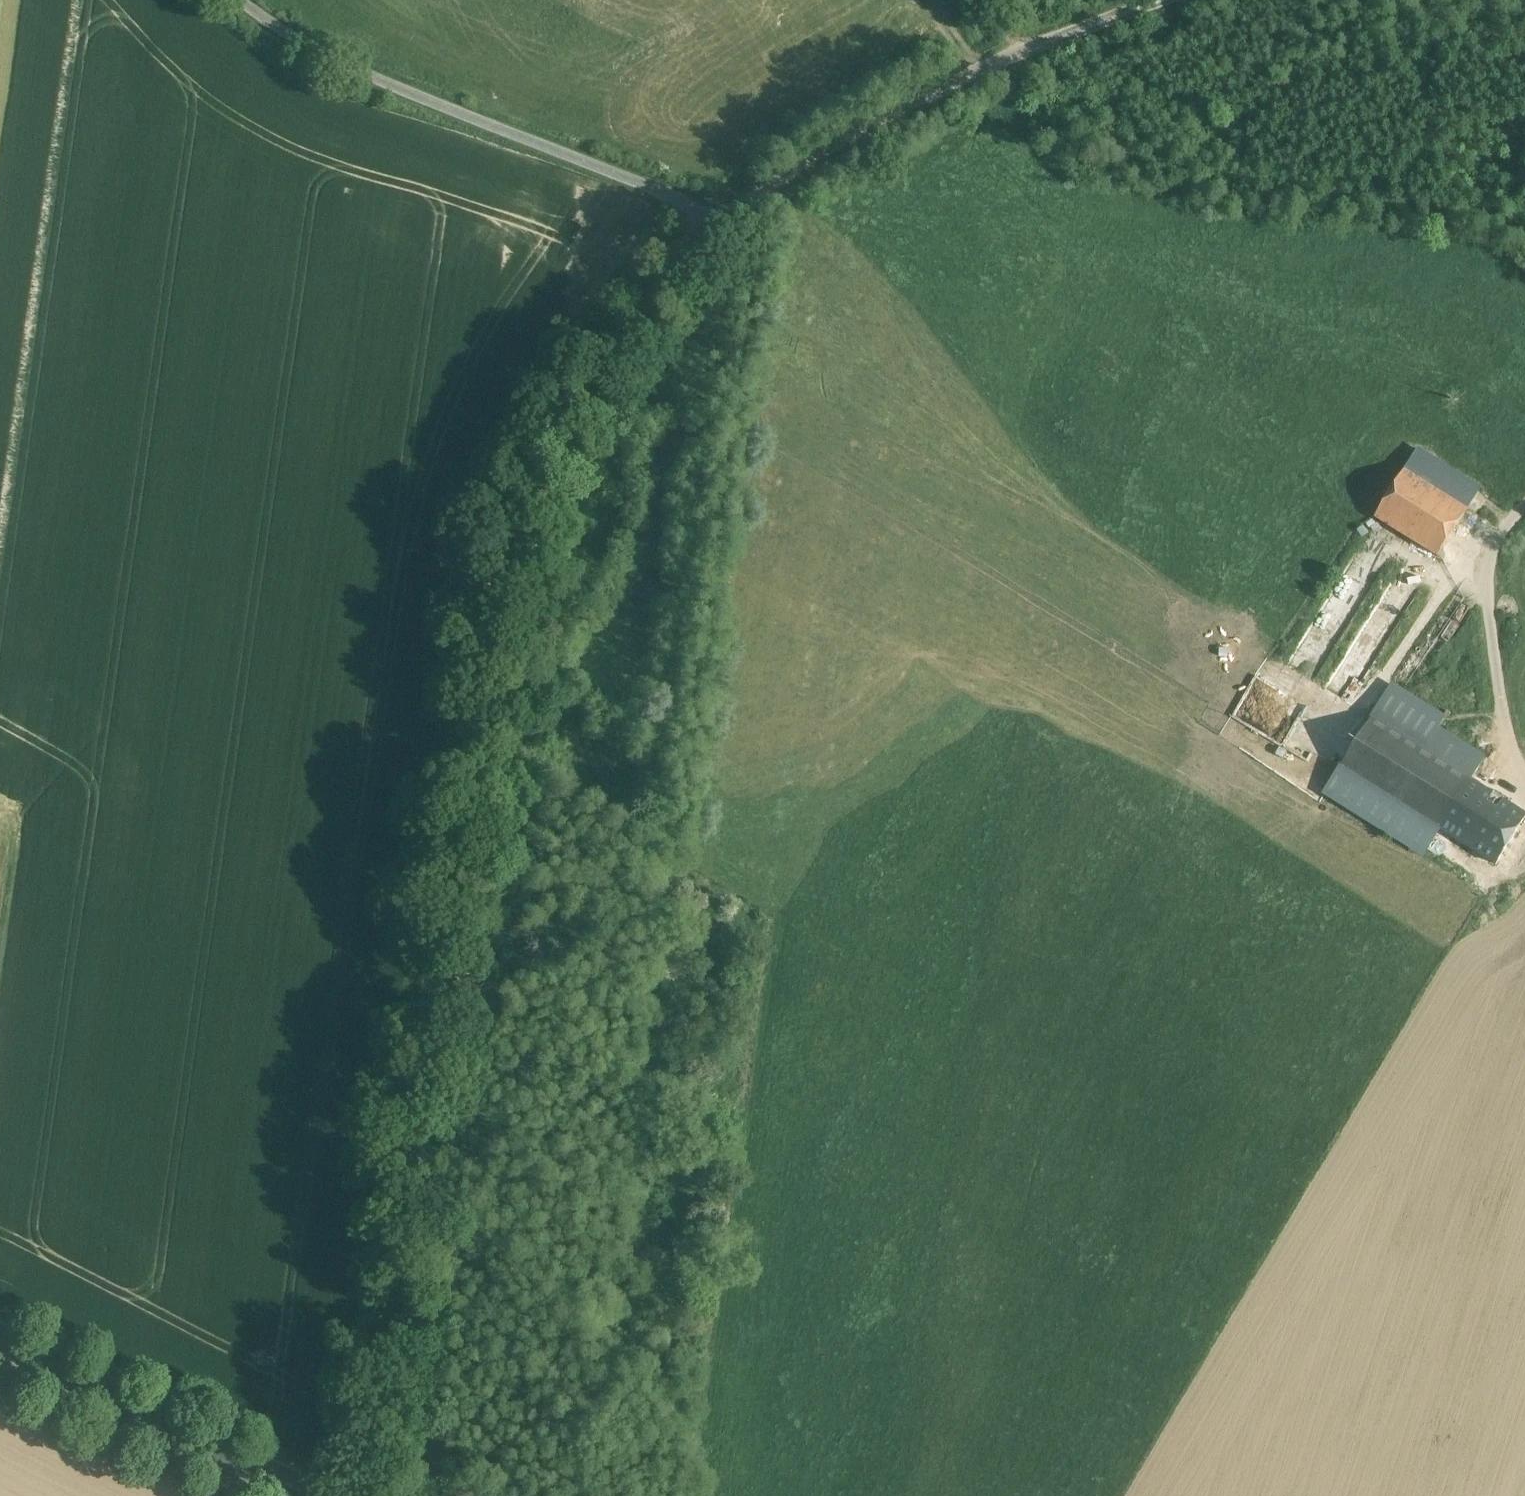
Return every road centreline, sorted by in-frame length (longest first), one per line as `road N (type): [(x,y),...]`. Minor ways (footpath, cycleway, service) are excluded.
road 1 (unclassified): [(357,1495),(509,525),(533,460),(588,372),(726,220)]
road 2 (unclassified): [(726,220),(339,60),(245,0)]
road 3 (unclassified): [(726,220),(841,139),(976,71),(1158,0)]
road 4 (primary): [(0,1337),(321,1495)]

